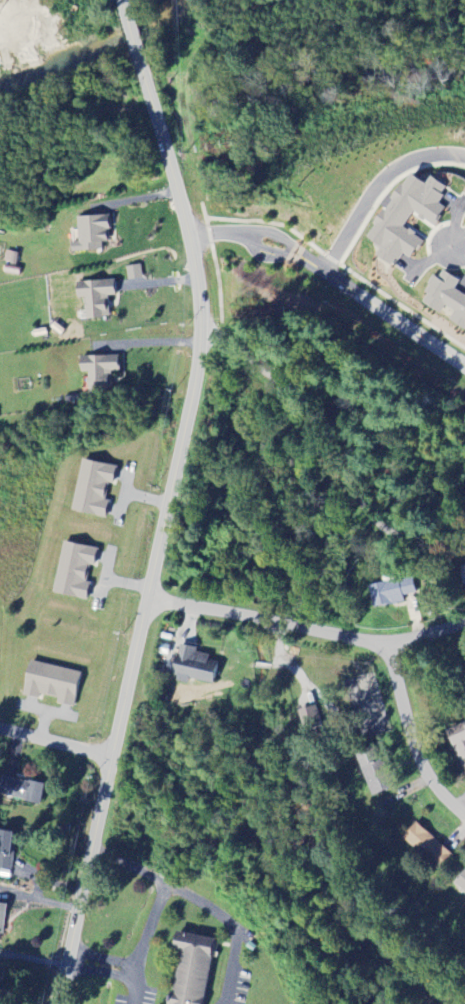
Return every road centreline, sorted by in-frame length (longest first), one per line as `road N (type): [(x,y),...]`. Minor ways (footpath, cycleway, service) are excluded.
road 1 (tertiary): [(58,1003),(189,413),(200,310),(122,0)]
road 2 (residential): [(464,625),(385,644),(146,599)]
road 3 (residential): [(385,644),(418,757),(464,818)]
road 4 (residential): [(464,370),(316,272)]

